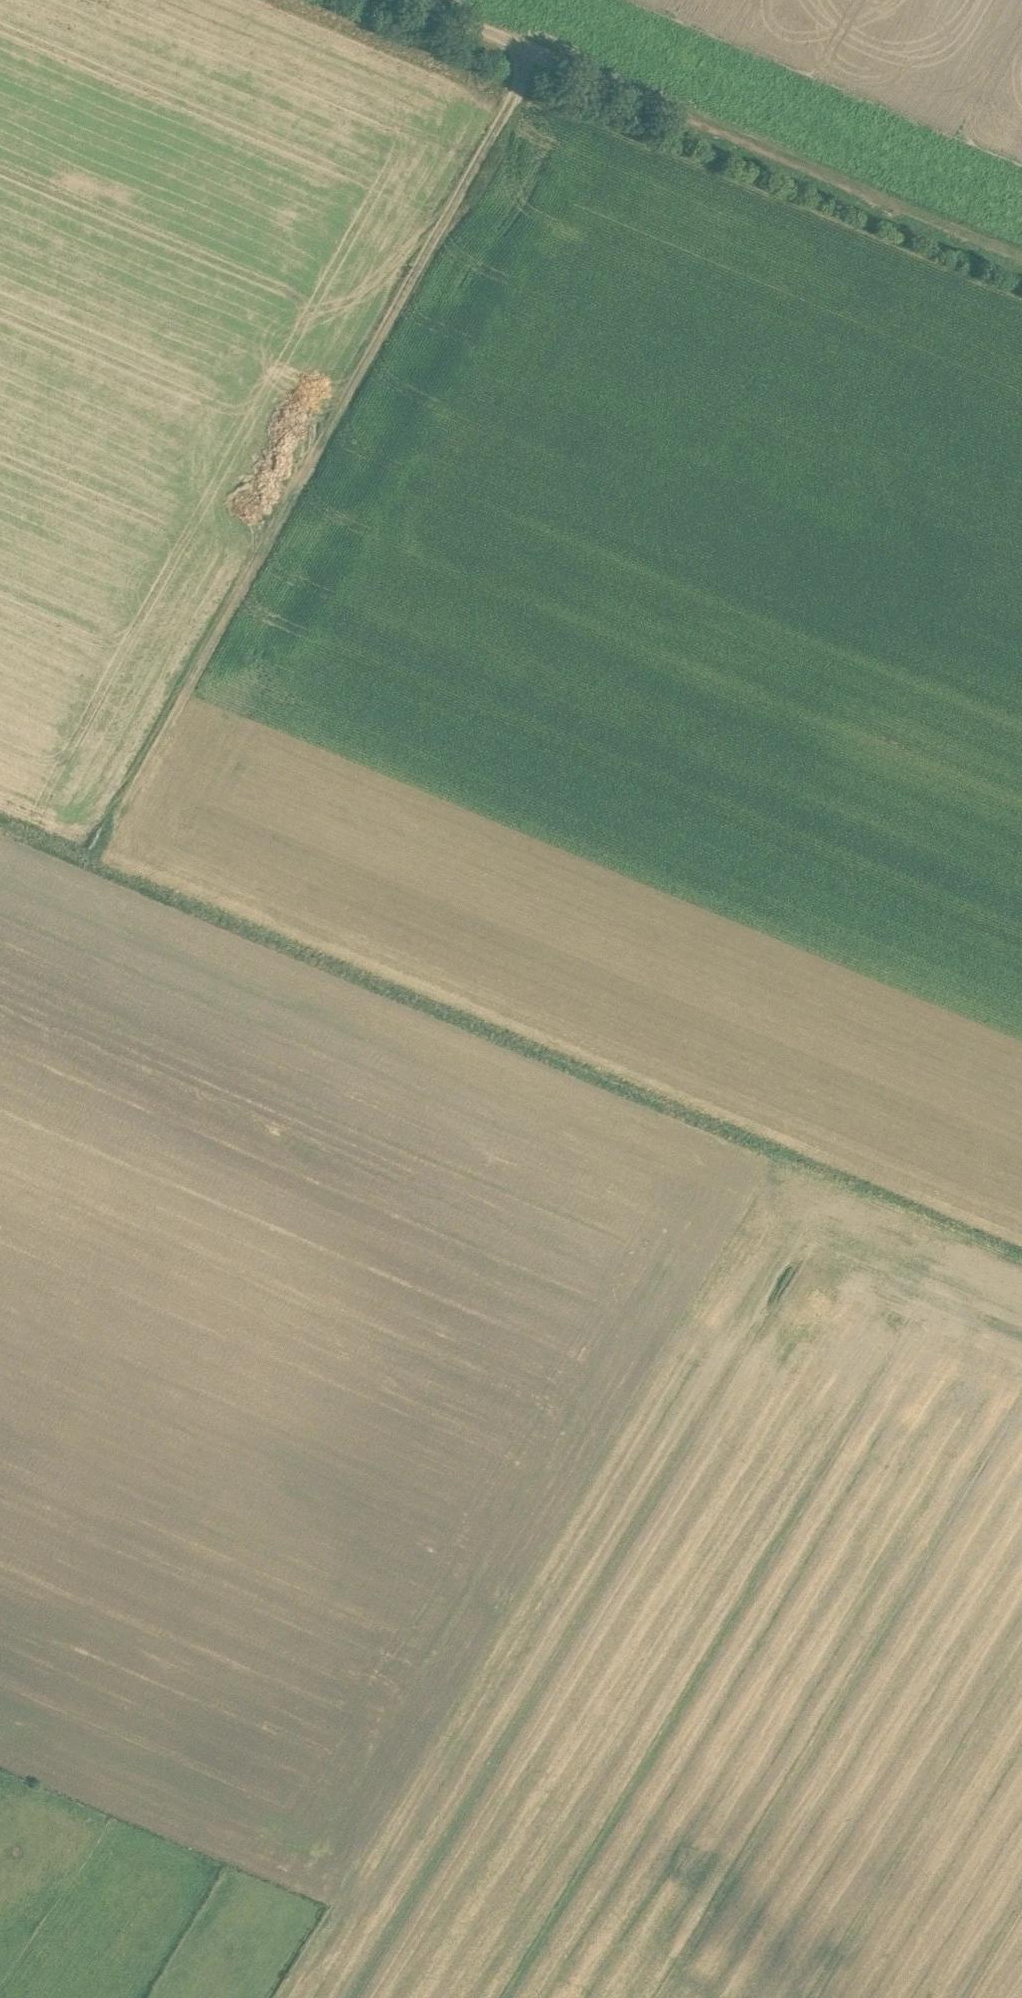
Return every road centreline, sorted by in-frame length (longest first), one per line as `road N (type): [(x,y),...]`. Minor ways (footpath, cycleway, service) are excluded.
road 1 (track): [(1021,255),(414,0)]

